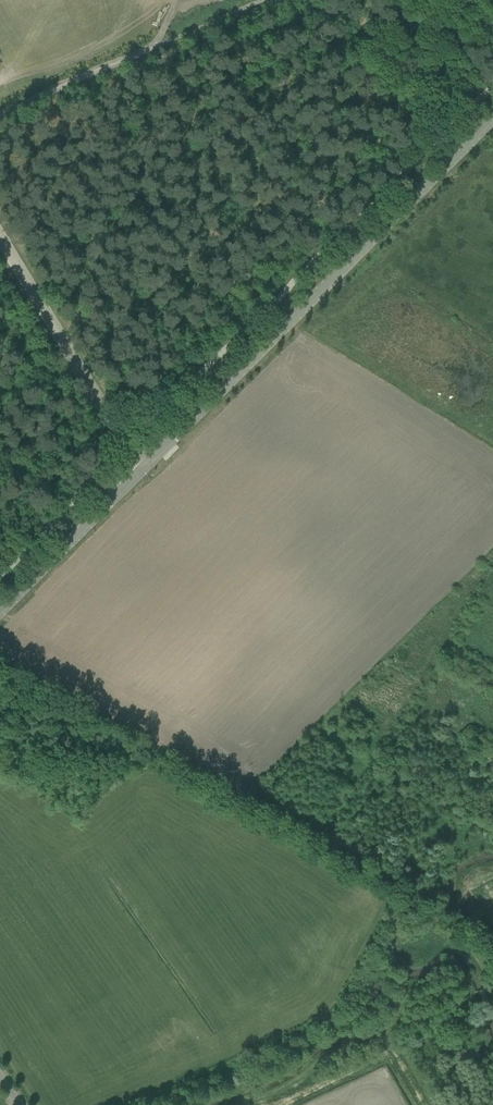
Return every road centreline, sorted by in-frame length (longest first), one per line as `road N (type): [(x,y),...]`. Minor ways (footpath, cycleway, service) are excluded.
road 1 (tertiary): [(143,471),(492,118)]
road 2 (track): [(0,117),(261,0)]
road 3 (unclassified): [(143,471),(0,239)]
road 4 (tertiary): [(0,612),(143,471)]
road 5 (track): [(235,1104),(289,1087),(318,1060),(377,1042),(402,1017)]
road 6 (track): [(492,988),(447,929),(464,884),(492,871)]
road 7 (track): [(402,1017),(414,984),(449,961),(470,996)]

